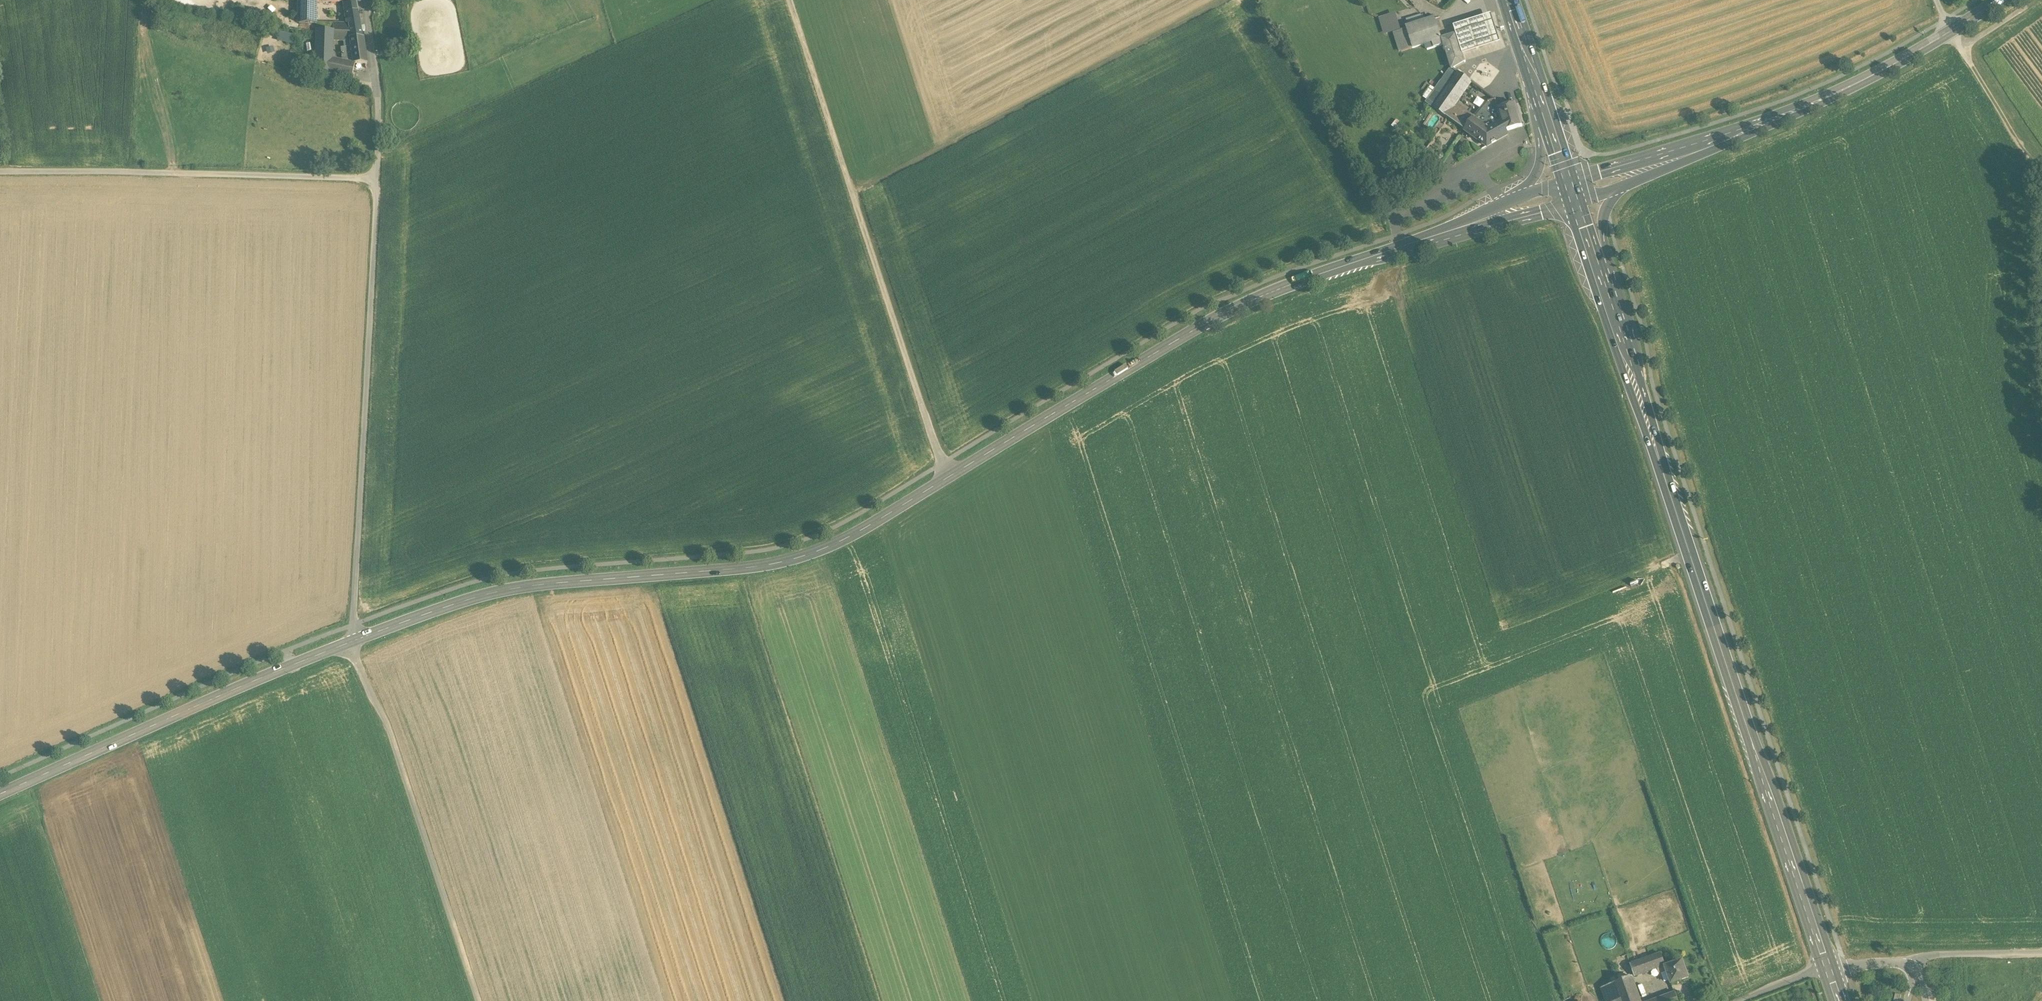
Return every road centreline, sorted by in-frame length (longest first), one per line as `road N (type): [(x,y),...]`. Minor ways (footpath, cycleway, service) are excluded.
road 1 (tertiary): [(1510,211),(1216,318),(816,552),(770,565),(500,592),(354,641)]
road 2 (primary): [(1833,968),(1633,372)]
road 3 (track): [(951,476),(789,0)]
road 4 (unclassified): [(354,641),(377,179)]
road 5 (track): [(852,193),(1227,0)]
road 6 (tertiary): [(354,641),(0,794)]
road 7 (secondary): [(1995,0),(1869,75),(1653,168)]
road 8 (track): [(477,1000),(386,725),(348,643)]
road 9 (unclassified): [(377,179),(0,172)]
road 10 (primary): [(1633,372),(1604,216),(1619,191),(1653,168)]
road 11 (track): [(2041,170),(1936,0)]
road 12 (primary): [(1633,372),(1575,191)]
road 13 (primary): [(1536,82),(1536,173),(1510,211)]

